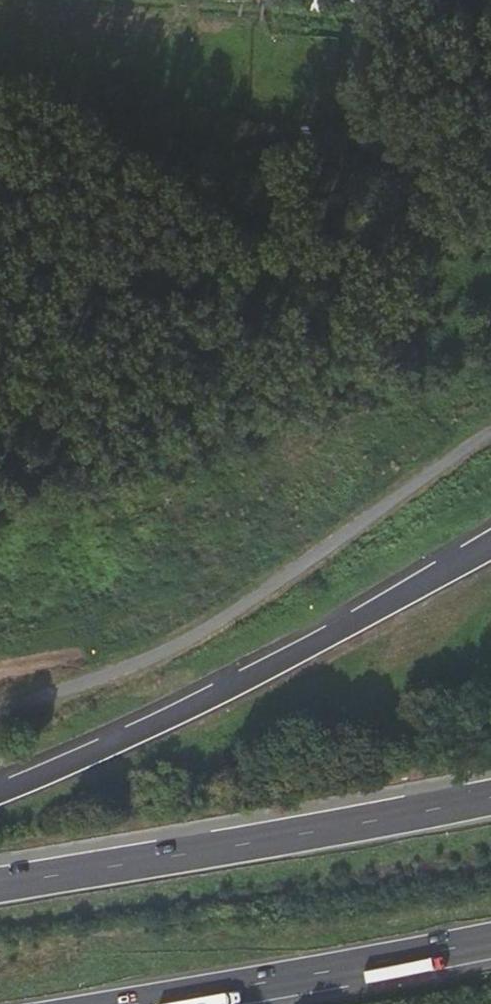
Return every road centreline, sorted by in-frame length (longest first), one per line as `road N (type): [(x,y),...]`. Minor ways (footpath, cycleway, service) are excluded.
road 1 (trunk): [(490,540),(118,742),(0,793)]
road 2 (trunk): [(490,797),(0,886)]
road 3 (trunk): [(141,1003),(490,940)]

